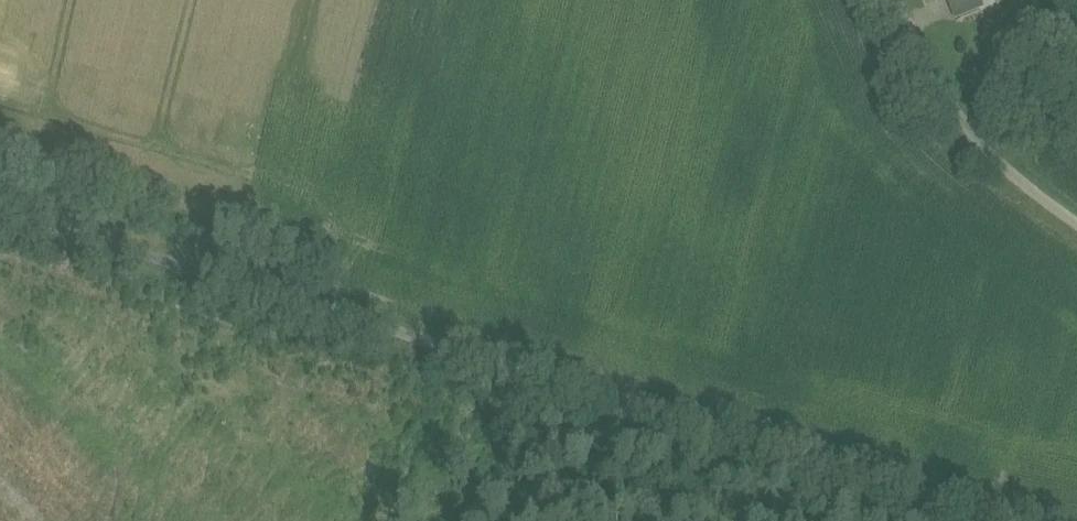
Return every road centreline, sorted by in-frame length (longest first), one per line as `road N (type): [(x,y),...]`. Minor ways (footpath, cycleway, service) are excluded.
road 1 (unclassified): [(0,210),(1057,520)]
road 2 (unclassified): [(900,0),(933,76),(1006,167),(1076,224)]

